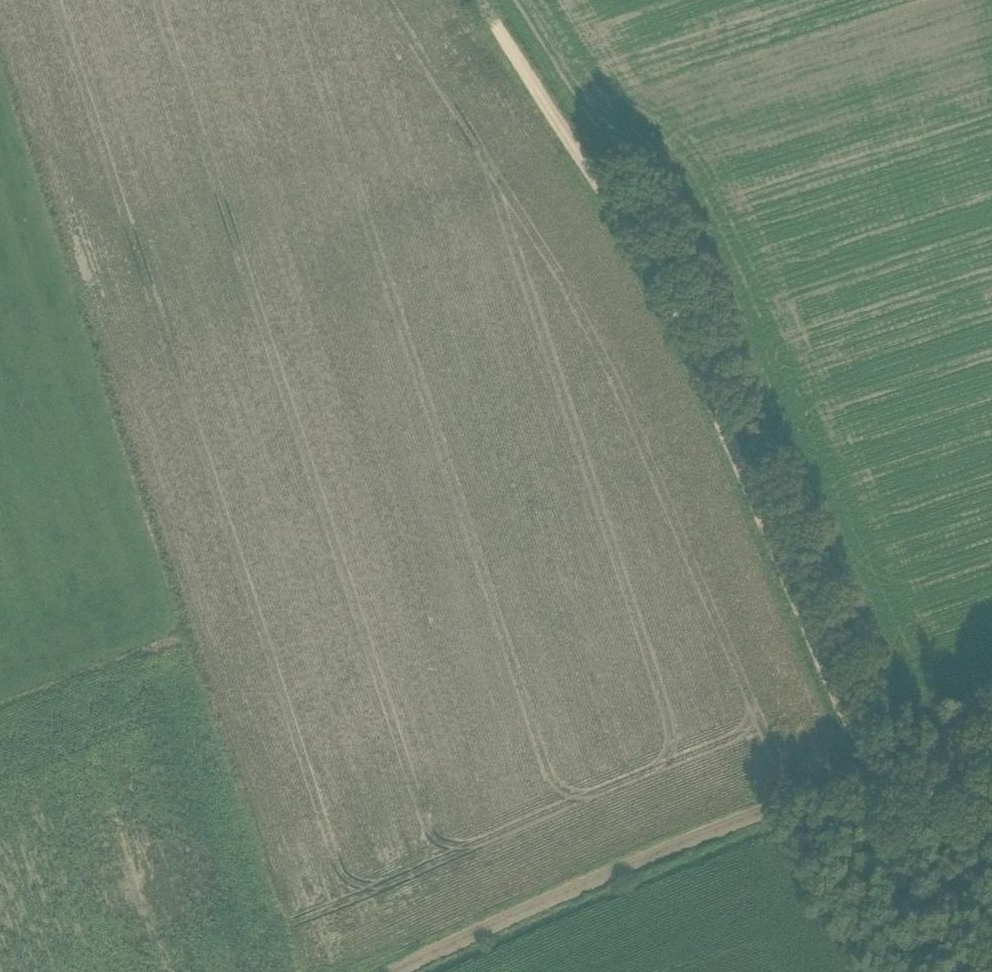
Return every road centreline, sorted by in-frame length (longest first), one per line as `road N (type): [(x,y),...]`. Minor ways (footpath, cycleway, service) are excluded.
road 1 (track): [(486,0),(621,228),(751,500),(868,771)]
road 2 (track): [(868,771),(404,971)]
road 3 (track): [(991,859),(868,771)]
road 4 (track): [(868,771),(991,720)]

